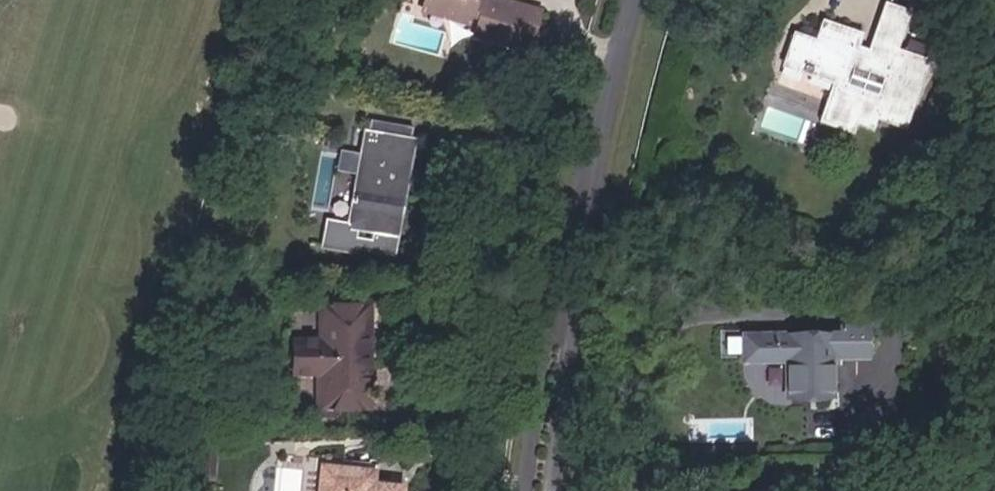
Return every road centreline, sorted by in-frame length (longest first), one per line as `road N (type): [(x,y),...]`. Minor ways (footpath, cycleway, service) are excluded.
road 1 (residential): [(542,490),(638,0)]

